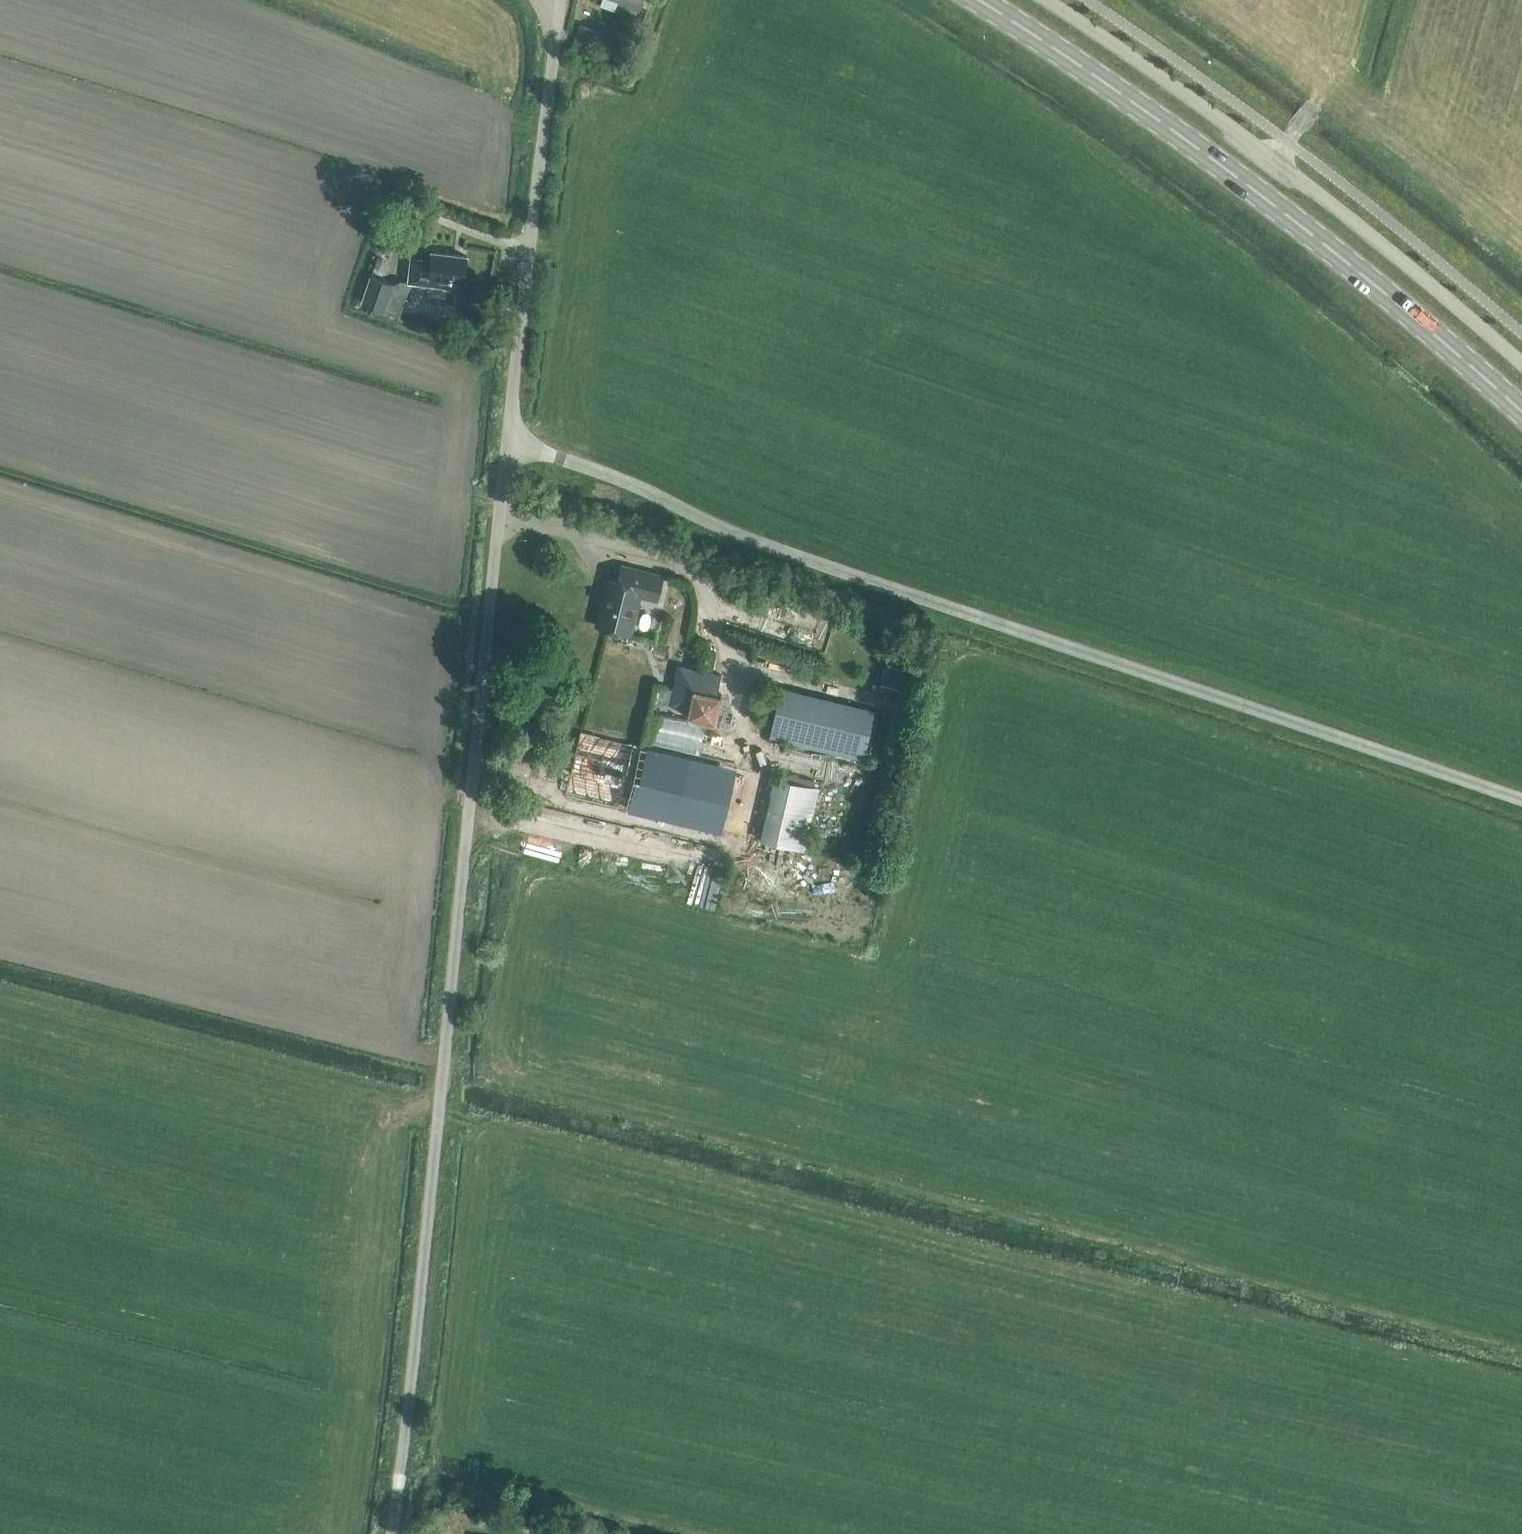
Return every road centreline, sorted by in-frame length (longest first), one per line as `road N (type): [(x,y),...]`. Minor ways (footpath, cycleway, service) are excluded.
road 1 (unclassified): [(394,1533),(561,0)]
road 2 (primary): [(1521,412),(1204,153),(978,0)]
road 3 (track): [(1521,362),(1306,182),(1046,0)]

